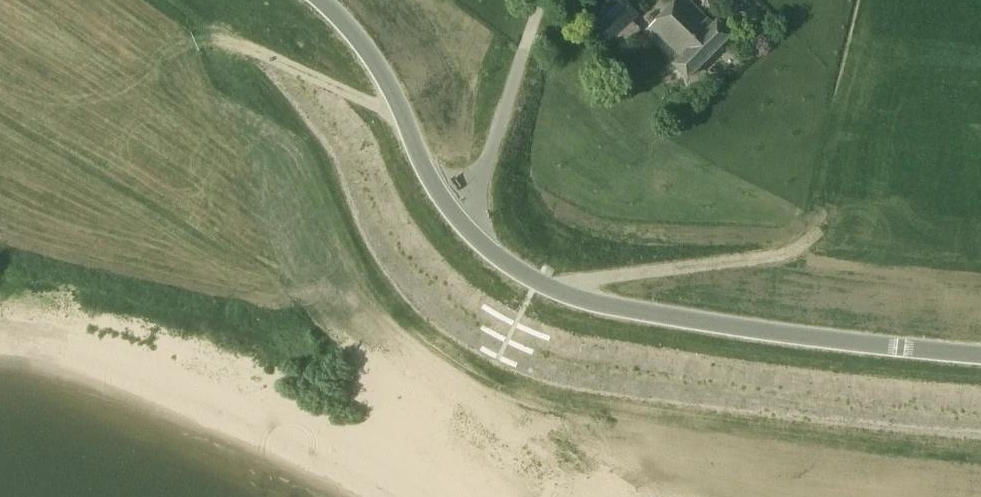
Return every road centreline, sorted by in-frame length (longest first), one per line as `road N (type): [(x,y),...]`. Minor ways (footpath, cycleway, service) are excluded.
road 1 (track): [(165,0),(211,43),(231,84),(310,129),(395,287),(458,336),(525,370),(587,386),(980,438)]
road 2 (unclassified): [(980,355),(733,327),(544,288),(492,257),(445,209),(379,68),(321,0)]
road 3 (track): [(211,43),(401,112)]

